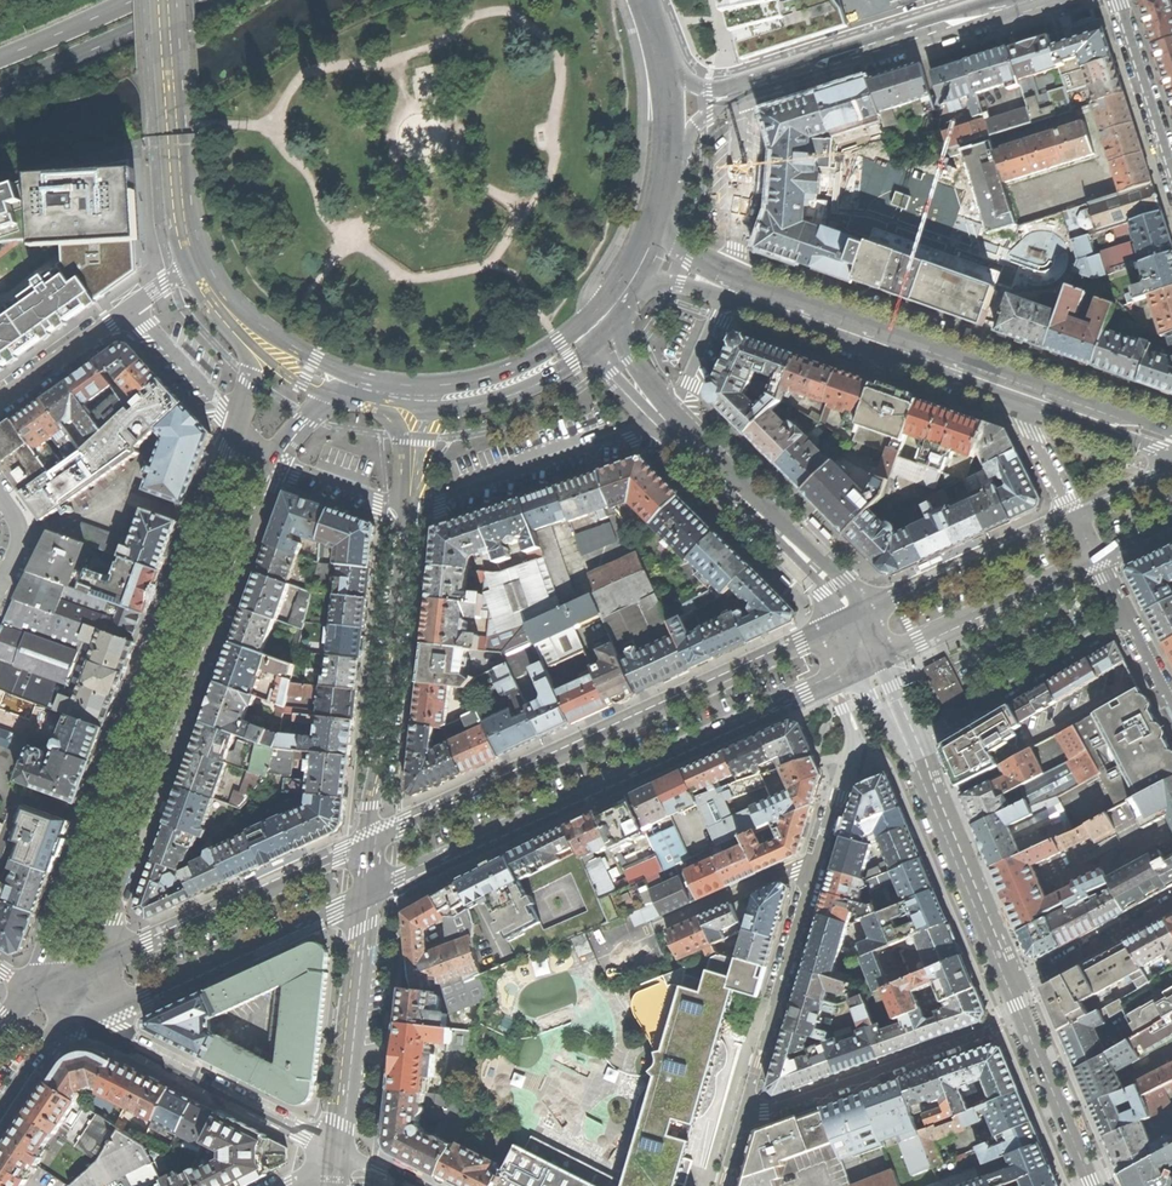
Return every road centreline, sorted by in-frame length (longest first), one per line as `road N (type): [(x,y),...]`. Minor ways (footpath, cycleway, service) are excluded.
road 1 (secondary): [(238,425),(27,991)]
road 2 (residential): [(815,863),(740,1123),(1021,1021)]
road 3 (secondary): [(92,967),(278,457)]
road 4 (tertiary): [(856,615),(373,837)]
road 5 (tertiary): [(369,893),(831,681)]
road 6 (residential): [(1009,989),(871,662)]
road 7 (residential): [(405,502),(373,837)]
road 8 (tertiary): [(69,1014),(144,996),(369,893)]
road 9 (tertiary): [(373,837),(92,967)]
road 10 (residential): [(69,1014),(343,1154)]
road 11 (residential): [(1029,0),(740,92)]
road 12 (primary): [(1027,391),(753,294)]
road 13 (residential): [(662,418),(426,507),(405,502)]
road 14 (primary): [(170,0),(185,220),(198,262)]
road 15 (residential): [(369,893),(343,1154)]
road 16 (tertiary): [(871,662),(1096,559)]
road 17 (tertiary): [(1073,517),(856,615)]
road 18 (trunk): [(0,88),(199,0)]
road 19 (primary): [(412,396),(455,396),(520,378),(588,332)]
road 20 (residential): [(831,681),(854,743),(815,863)]
road 21 (residential): [(1171,183),(1116,0)]
road 22 (residential): [(740,92),(736,248),(726,278)]
road 23 (residential): [(1171,902),(1009,989)]
road 24 (residential): [(1090,1185),(1021,1021)]
road 25 (residential): [(856,615),(846,582),(803,539),(742,497)]
road 26 (residential): [(742,497),(791,564),(856,615)]
road 27 (unclassified): [(134,306),(0,402)]
road 28 (unclassified): [(666,923),(815,863)]
road 29 (residential): [(238,425),(134,306)]
road 30 (primary): [(1171,442),(1027,391)]
road 31 (trunk): [(132,0),(0,57)]
road 32 (residential): [(721,292),(689,381),(662,418)]
road 33 (residential): [(1073,517),(1029,428),(1027,391)]
road 34 (residential): [(405,502),(278,457)]
road 35 (secondary): [(0,1121),(69,1014)]
road 36 (residential): [(662,418),(622,333),(618,300)]
road 37 (primary): [(665,180),(661,54)]
road 38 (primary): [(239,317),(274,348),(341,381)]

